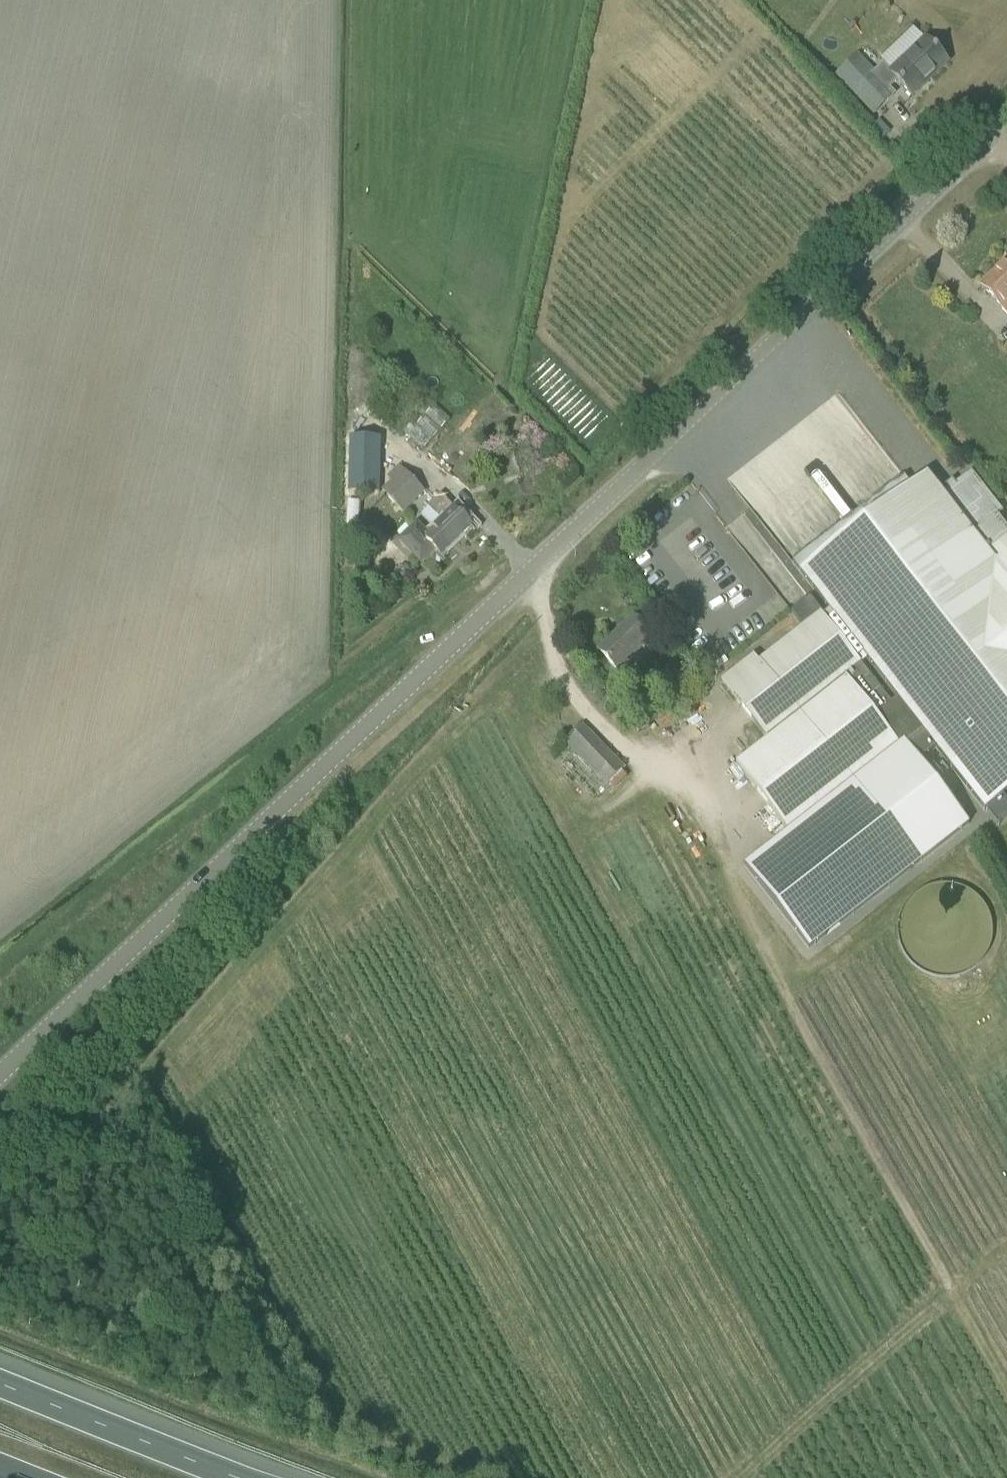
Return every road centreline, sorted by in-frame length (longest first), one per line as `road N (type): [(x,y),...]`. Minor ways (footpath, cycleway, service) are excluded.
road 1 (tertiary): [(0,1074),(1006,123)]
road 2 (motorway): [(241,1477),(0,1376)]

